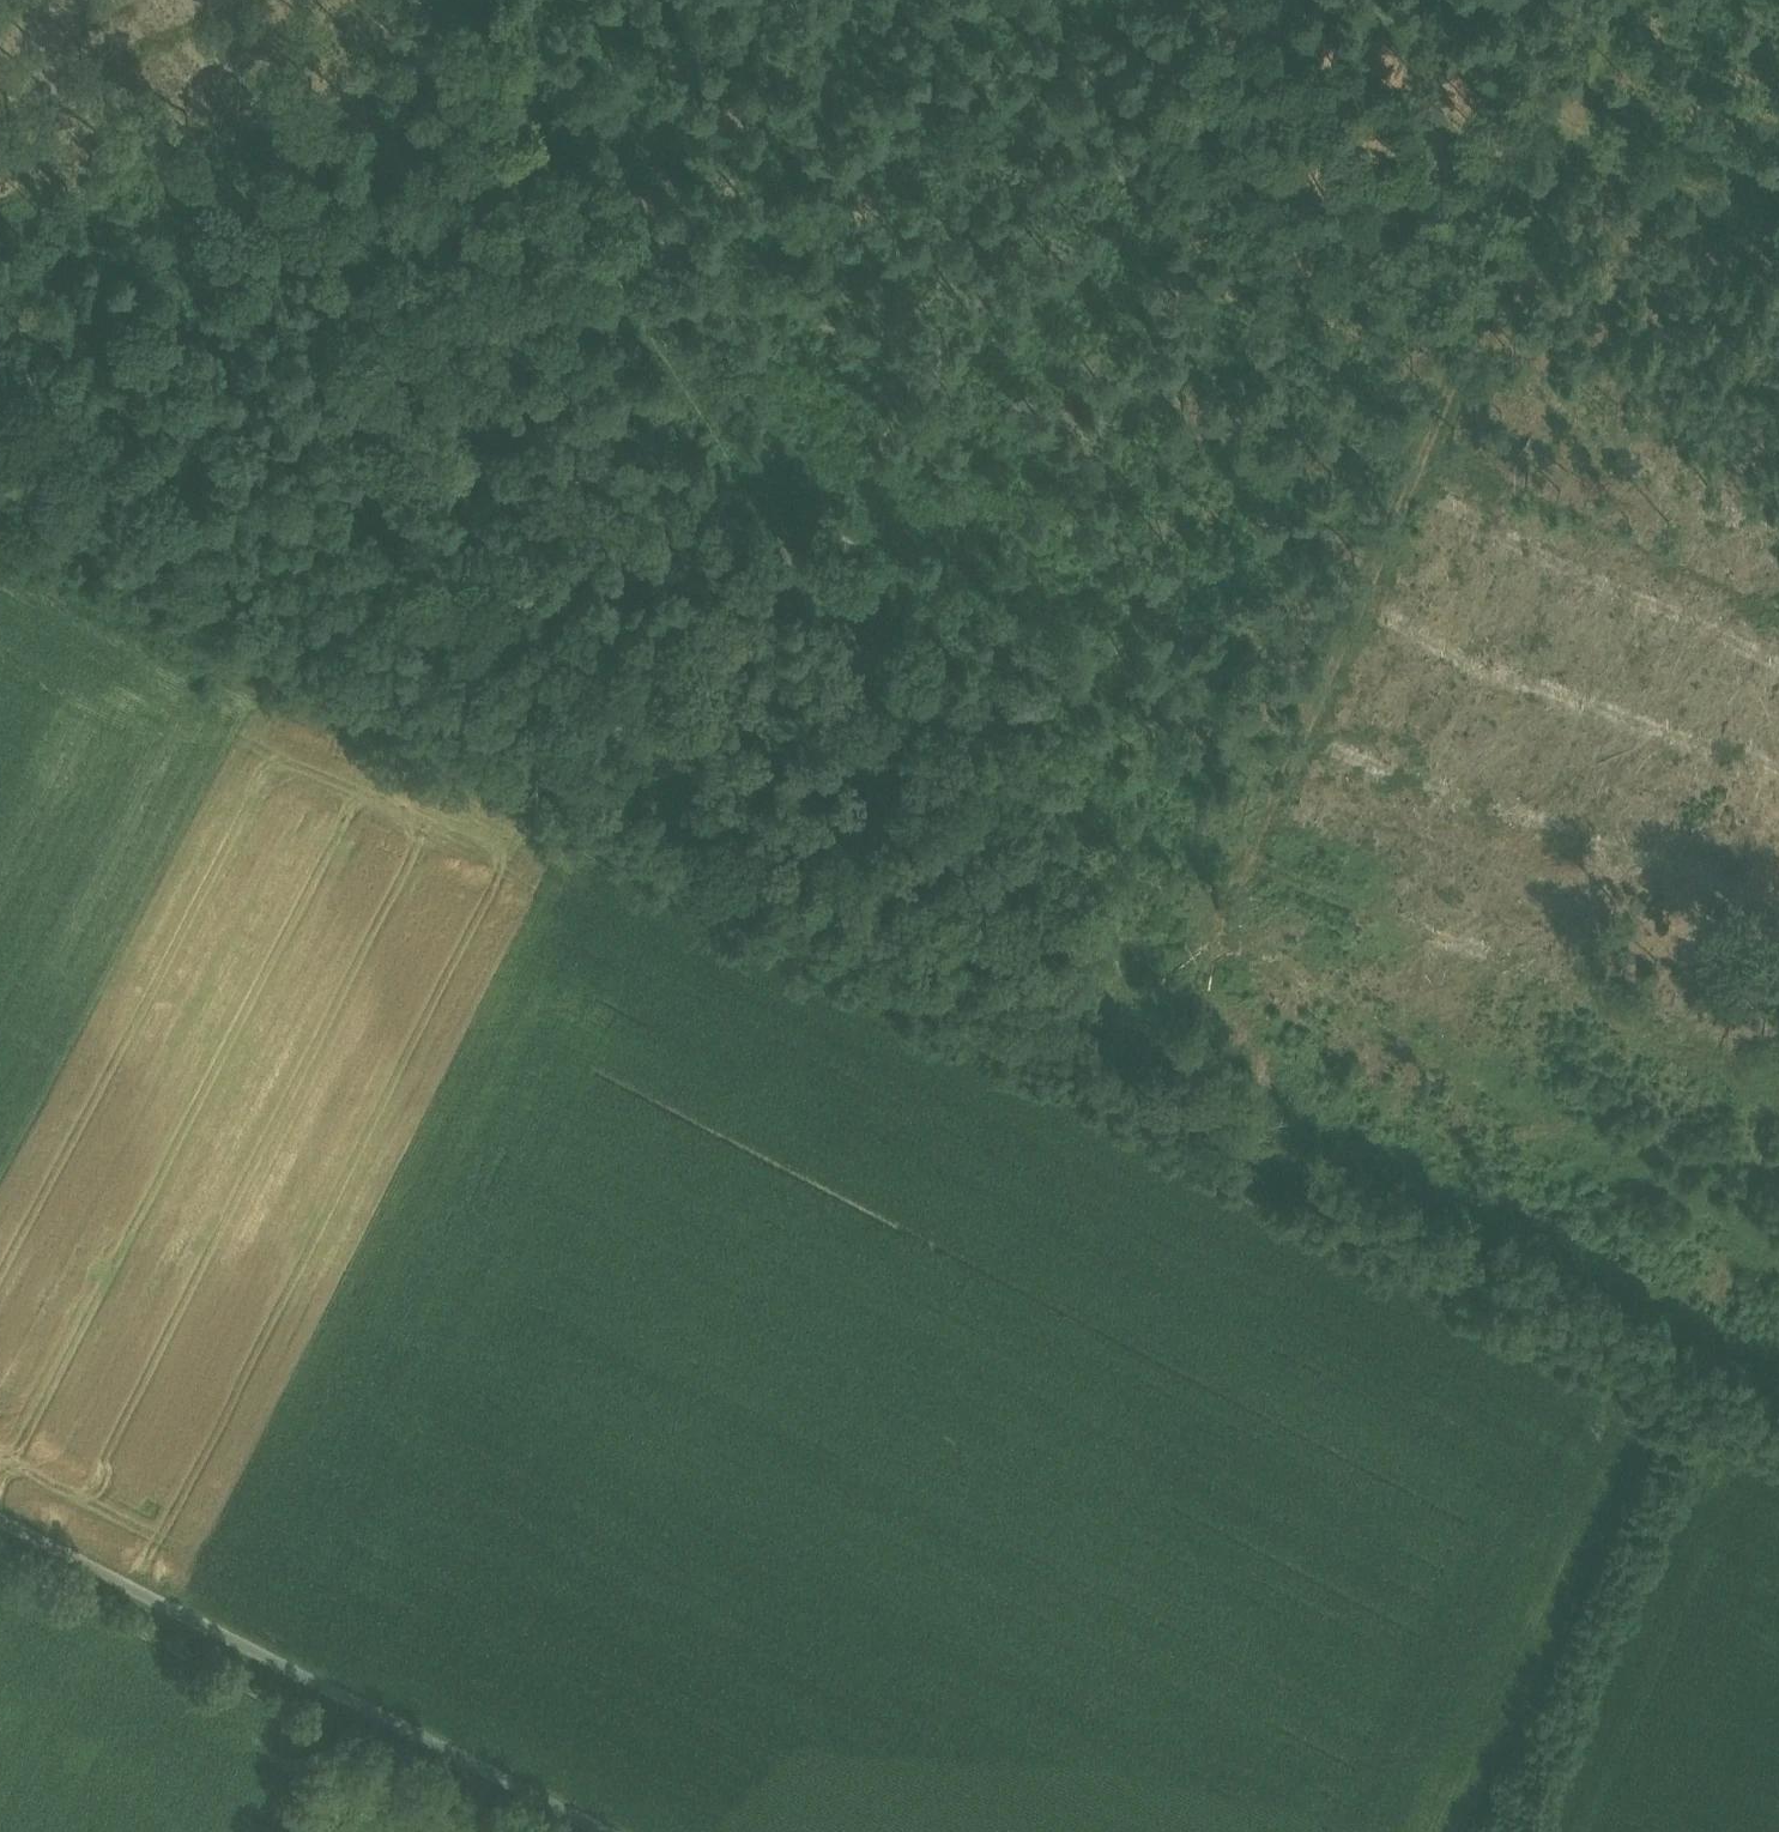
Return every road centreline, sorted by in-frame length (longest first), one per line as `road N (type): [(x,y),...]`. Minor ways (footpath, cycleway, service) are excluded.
road 1 (unclassified): [(0,1523),(597,1831)]
road 2 (track): [(1387,0),(1778,208)]

